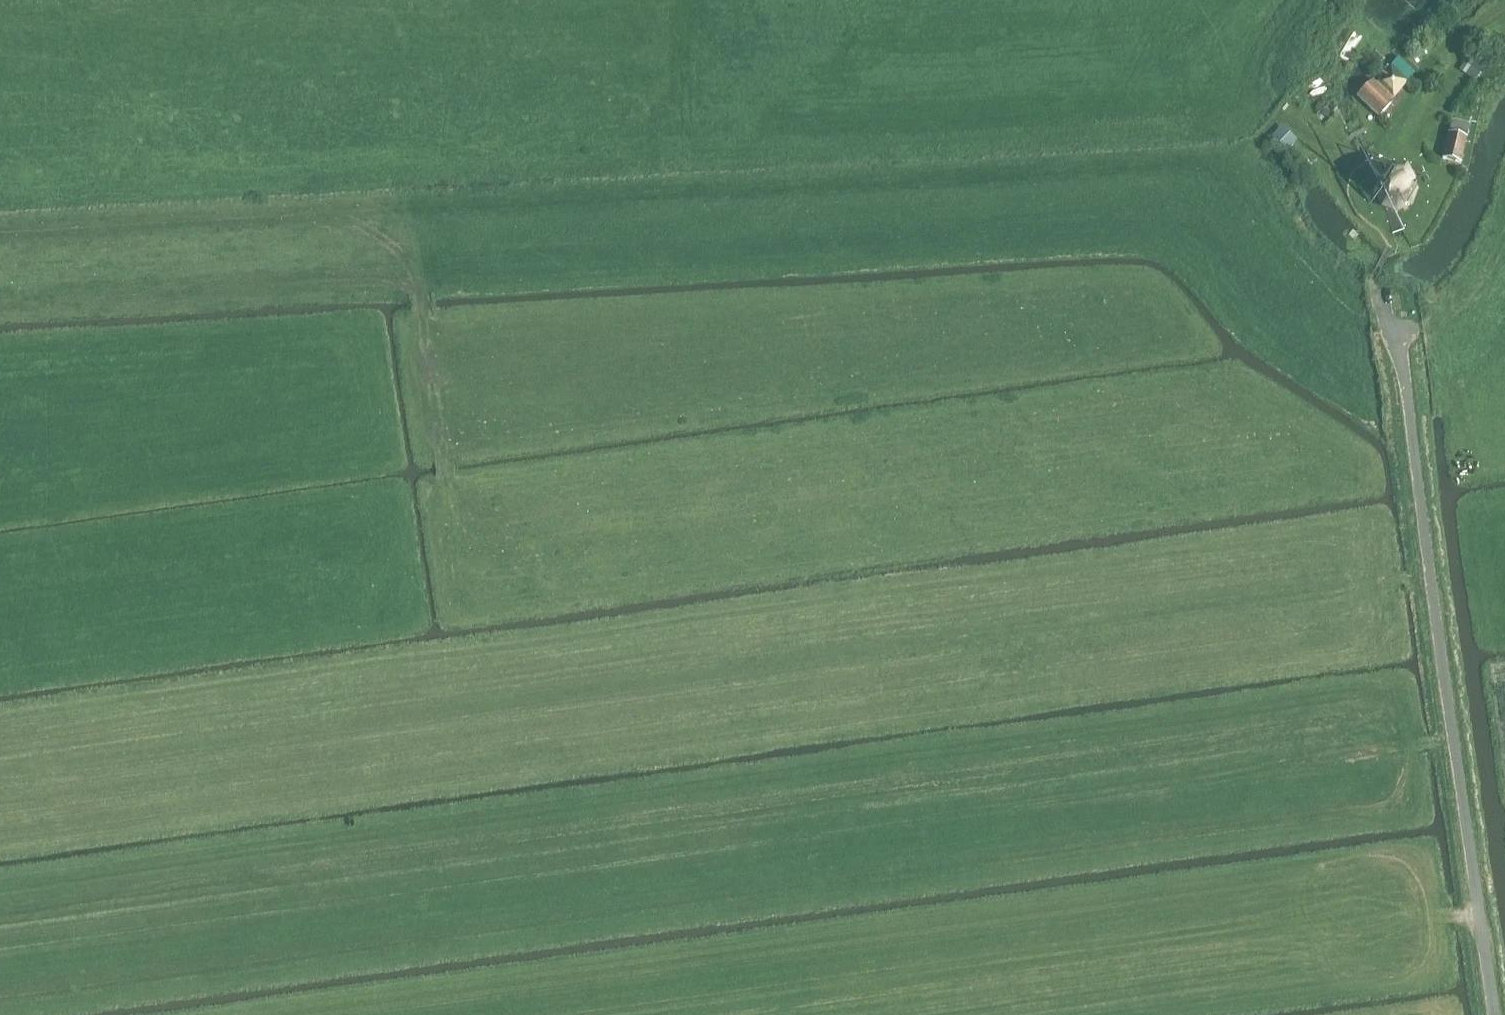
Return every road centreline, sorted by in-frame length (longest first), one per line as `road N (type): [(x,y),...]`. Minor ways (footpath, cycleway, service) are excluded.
road 1 (unclassified): [(1500,1014),(1397,335),(1375,289)]
road 2 (track): [(1504,250),(1476,309),(1397,335)]

